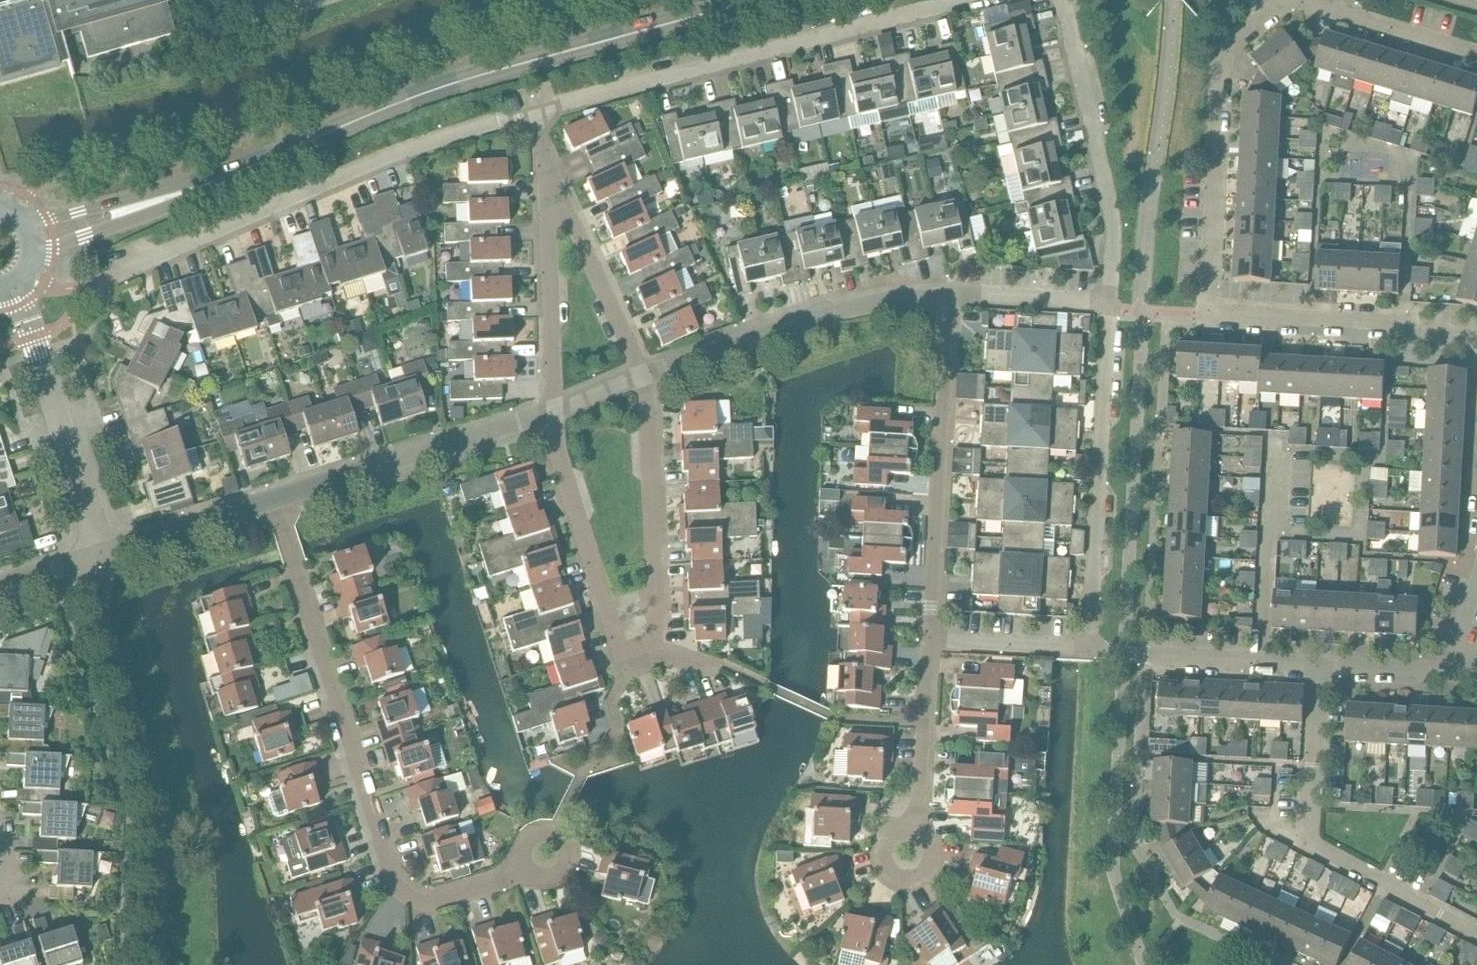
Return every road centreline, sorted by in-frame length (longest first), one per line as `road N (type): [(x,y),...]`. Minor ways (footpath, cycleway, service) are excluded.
road 1 (residential): [(647,374),(663,650),(619,661),(553,414)]
road 2 (residential): [(1405,334),(1389,322),(1207,314),(1222,44),(1286,0)]
road 3 (secondary): [(753,0),(449,84),(248,168)]
road 4 (residential): [(295,562),(394,877),(407,895),(454,898),(527,869)]
road 5 (residential): [(536,109),(381,158),(112,275)]
road 6 (residential): [(959,0),(536,109)]
road 7 (residential): [(1319,667),(1310,842),(1476,932)]
road 8 (residential): [(1088,650),(1109,307)]
road 9 (residential): [(929,641),(944,346),(938,306)]
road 10 (residential): [(1109,307),(1113,224),(1067,0)]
road 11 (residential): [(938,306),(898,301),(824,314),(647,374)]
road 12 (residential): [(553,414),(276,499)]
road 13 (secondary): [(35,259),(248,168)]
road 14 (secondary): [(248,168),(26,220)]
road 15 (residential): [(101,554),(33,337)]
road 16 (residential): [(547,218),(553,414)]
road 17 (residential): [(916,829),(929,641)]
road 18 (residential): [(1297,0),(1476,54)]
road 19 (residential): [(276,499),(101,554)]
road 20 (residential): [(1141,655),(1319,667)]
road 21 (residential): [(647,374),(569,214)]
road 22 (residential): [(1109,307),(963,294),(938,306)]
road 23 (residential): [(1088,650),(929,641)]
road 24 (residential): [(916,829),(898,831),(884,846),(885,866),(899,879),(930,871),(935,850),(926,835)]
road 25 (residential): [(1319,667),(1451,666)]
road 26 (residential): [(527,869),(525,840),(552,830),(571,854),(550,878)]

